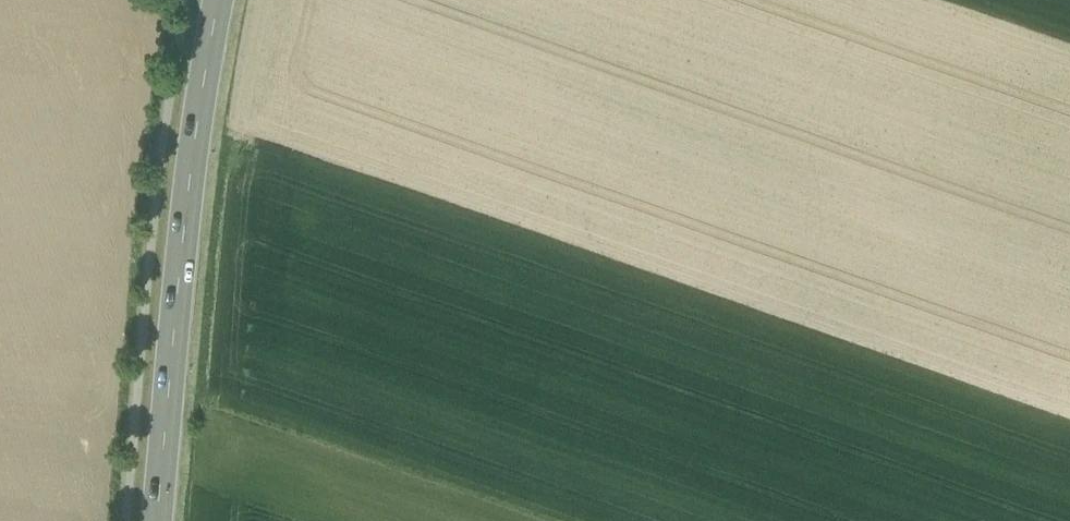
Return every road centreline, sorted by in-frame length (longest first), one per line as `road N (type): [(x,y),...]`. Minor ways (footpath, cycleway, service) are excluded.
road 1 (primary): [(156,520),(189,182),(218,0)]

